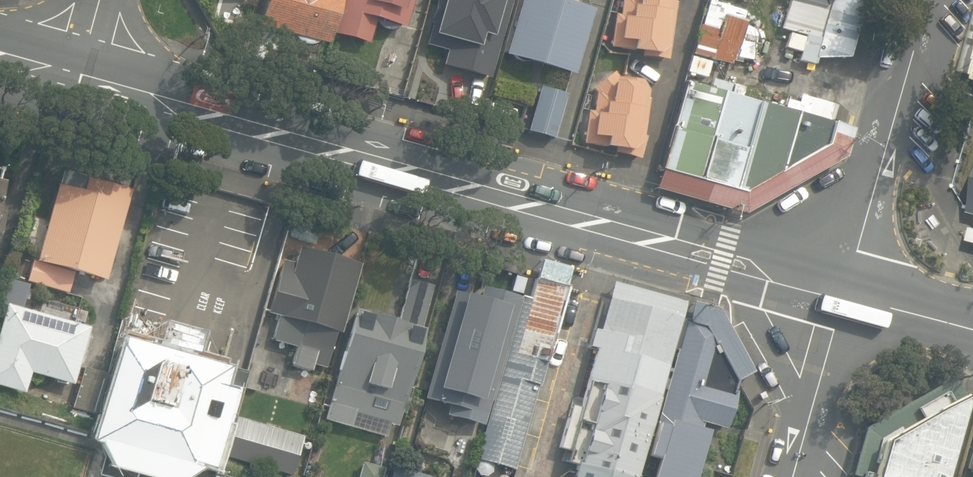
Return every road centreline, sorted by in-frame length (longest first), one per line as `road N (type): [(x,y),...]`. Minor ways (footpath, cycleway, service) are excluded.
road 1 (secondary): [(81,81),(846,294)]
road 2 (residential): [(933,0),(846,294)]
road 3 (residential): [(846,294),(792,476)]
road 4 (secondary): [(846,294),(972,329)]

